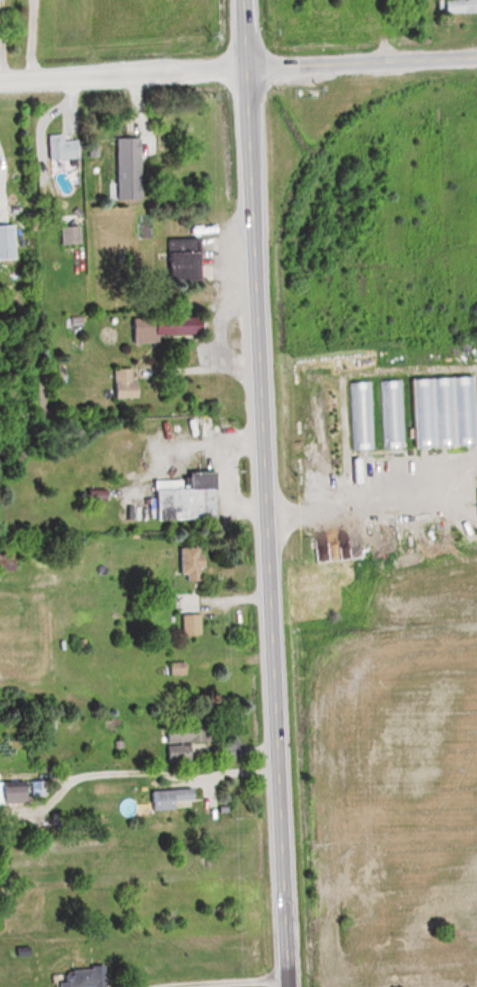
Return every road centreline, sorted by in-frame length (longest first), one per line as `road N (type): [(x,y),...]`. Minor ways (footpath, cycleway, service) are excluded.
road 1 (tertiary): [(283,986),(241,0)]
road 2 (residential): [(0,80),(476,58)]

